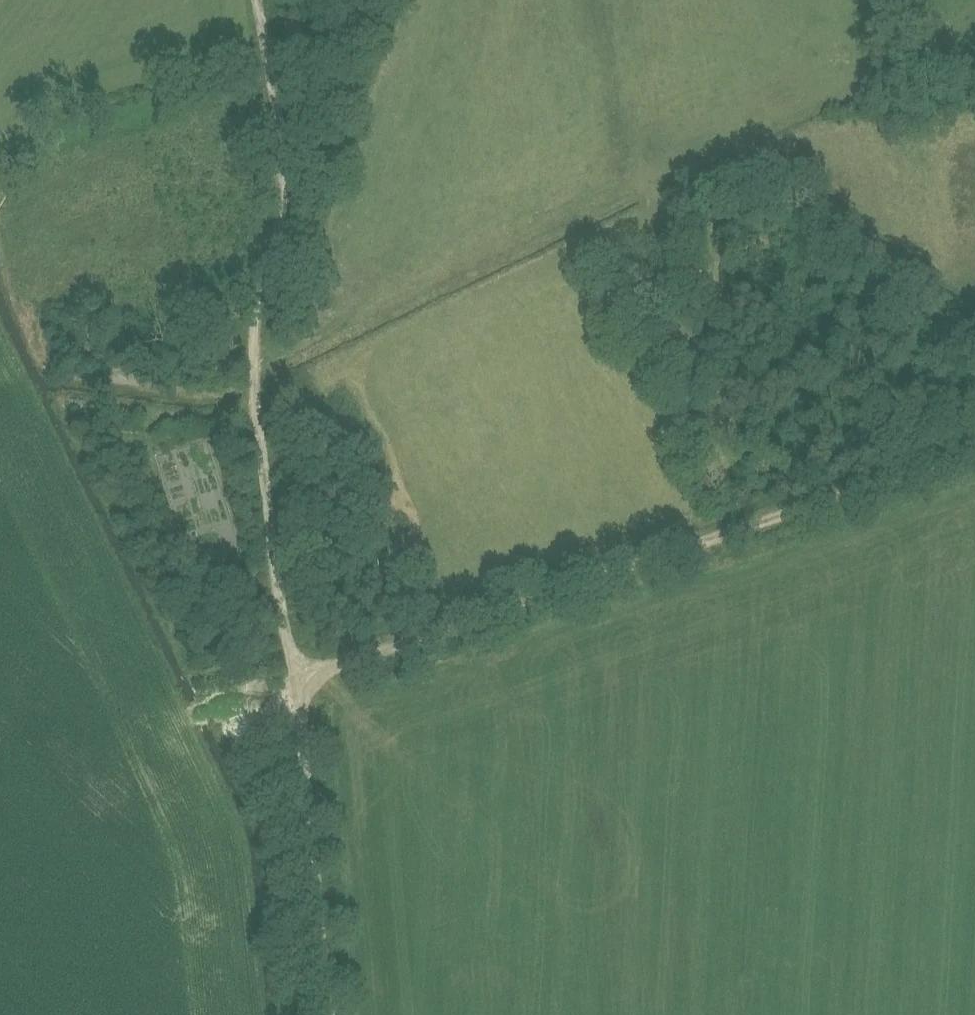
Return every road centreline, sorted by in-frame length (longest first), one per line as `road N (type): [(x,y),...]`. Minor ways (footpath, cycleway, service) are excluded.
road 1 (track): [(307,681),(363,651),(974,451)]
road 2 (track): [(270,56),(281,190),(255,370),(256,414),(289,652),(307,681)]
road 3 (track): [(307,681),(295,724),(324,1014)]
road 4 (track): [(0,377),(192,403),(255,387)]

